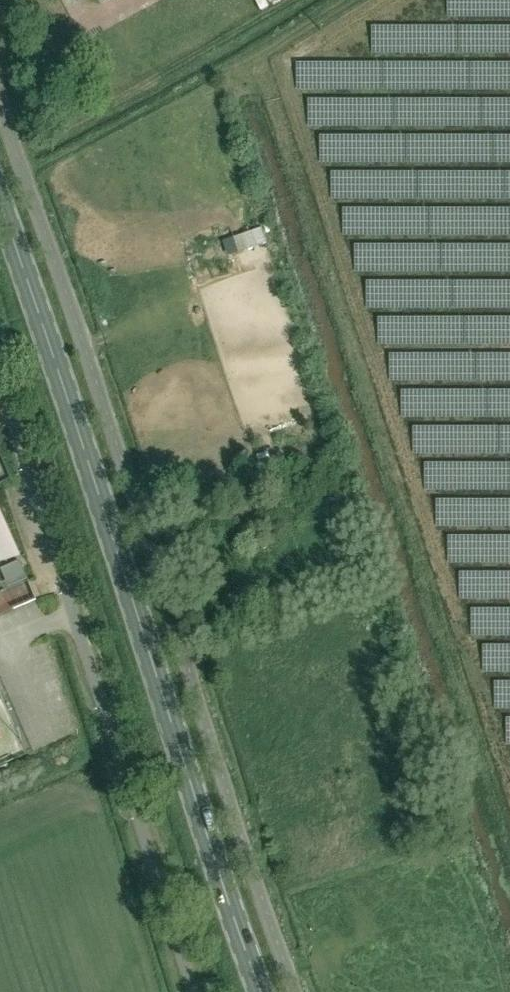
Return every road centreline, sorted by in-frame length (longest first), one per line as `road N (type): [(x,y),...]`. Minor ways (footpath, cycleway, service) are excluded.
road 1 (unclassified): [(298,991),(0,103)]
road 2 (secondary): [(262,991),(0,214)]
road 3 (unclassified): [(8,407),(194,991)]

